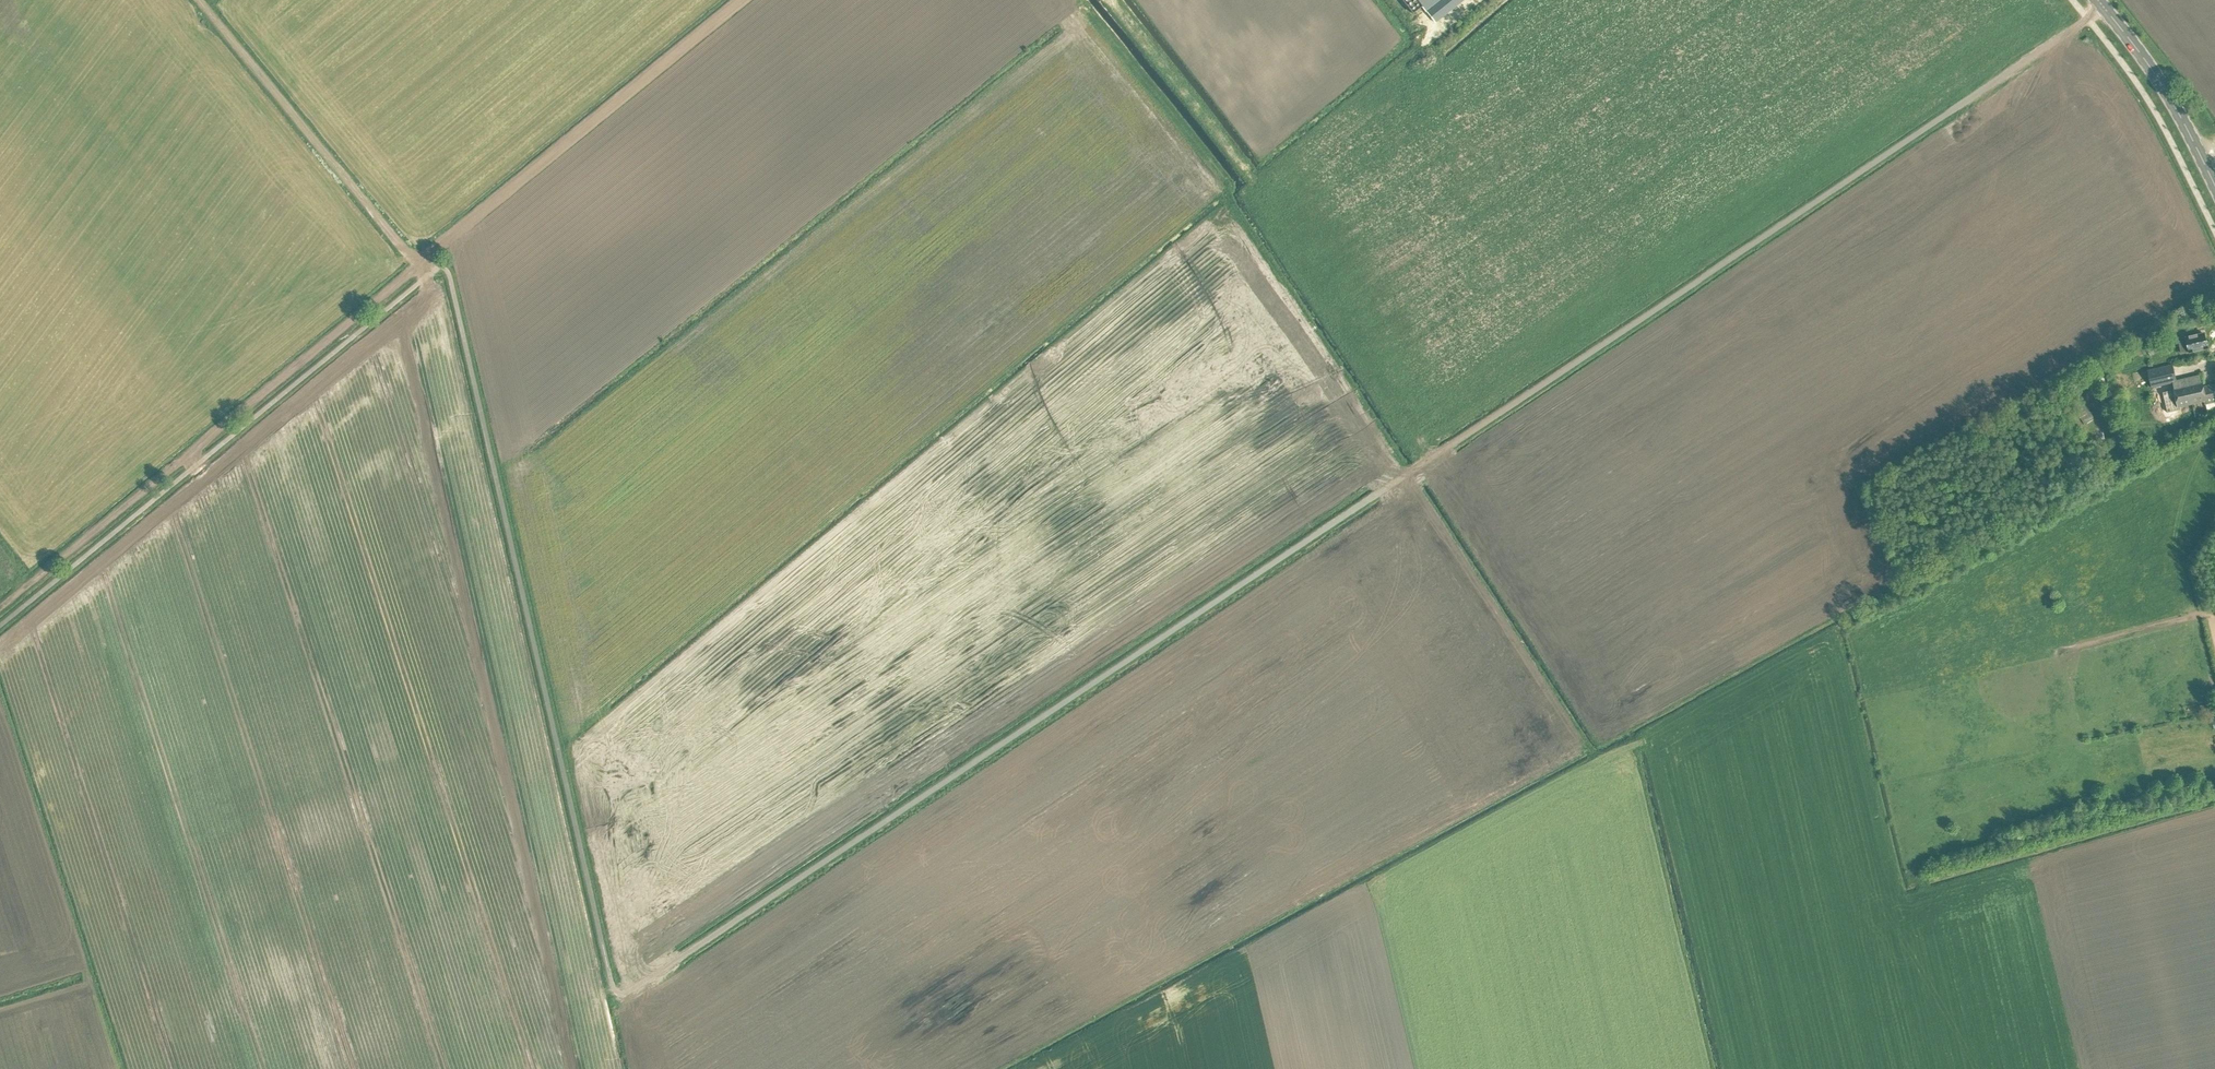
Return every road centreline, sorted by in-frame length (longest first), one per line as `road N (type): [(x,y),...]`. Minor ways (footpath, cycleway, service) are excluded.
road 1 (track): [(2088,19),(618,994)]
road 2 (track): [(0,607),(419,265)]
road 3 (track): [(419,265),(744,0)]
road 4 (track): [(419,265),(201,0)]
road 5 (secondary): [(2214,187),(2164,87),(2098,0)]

